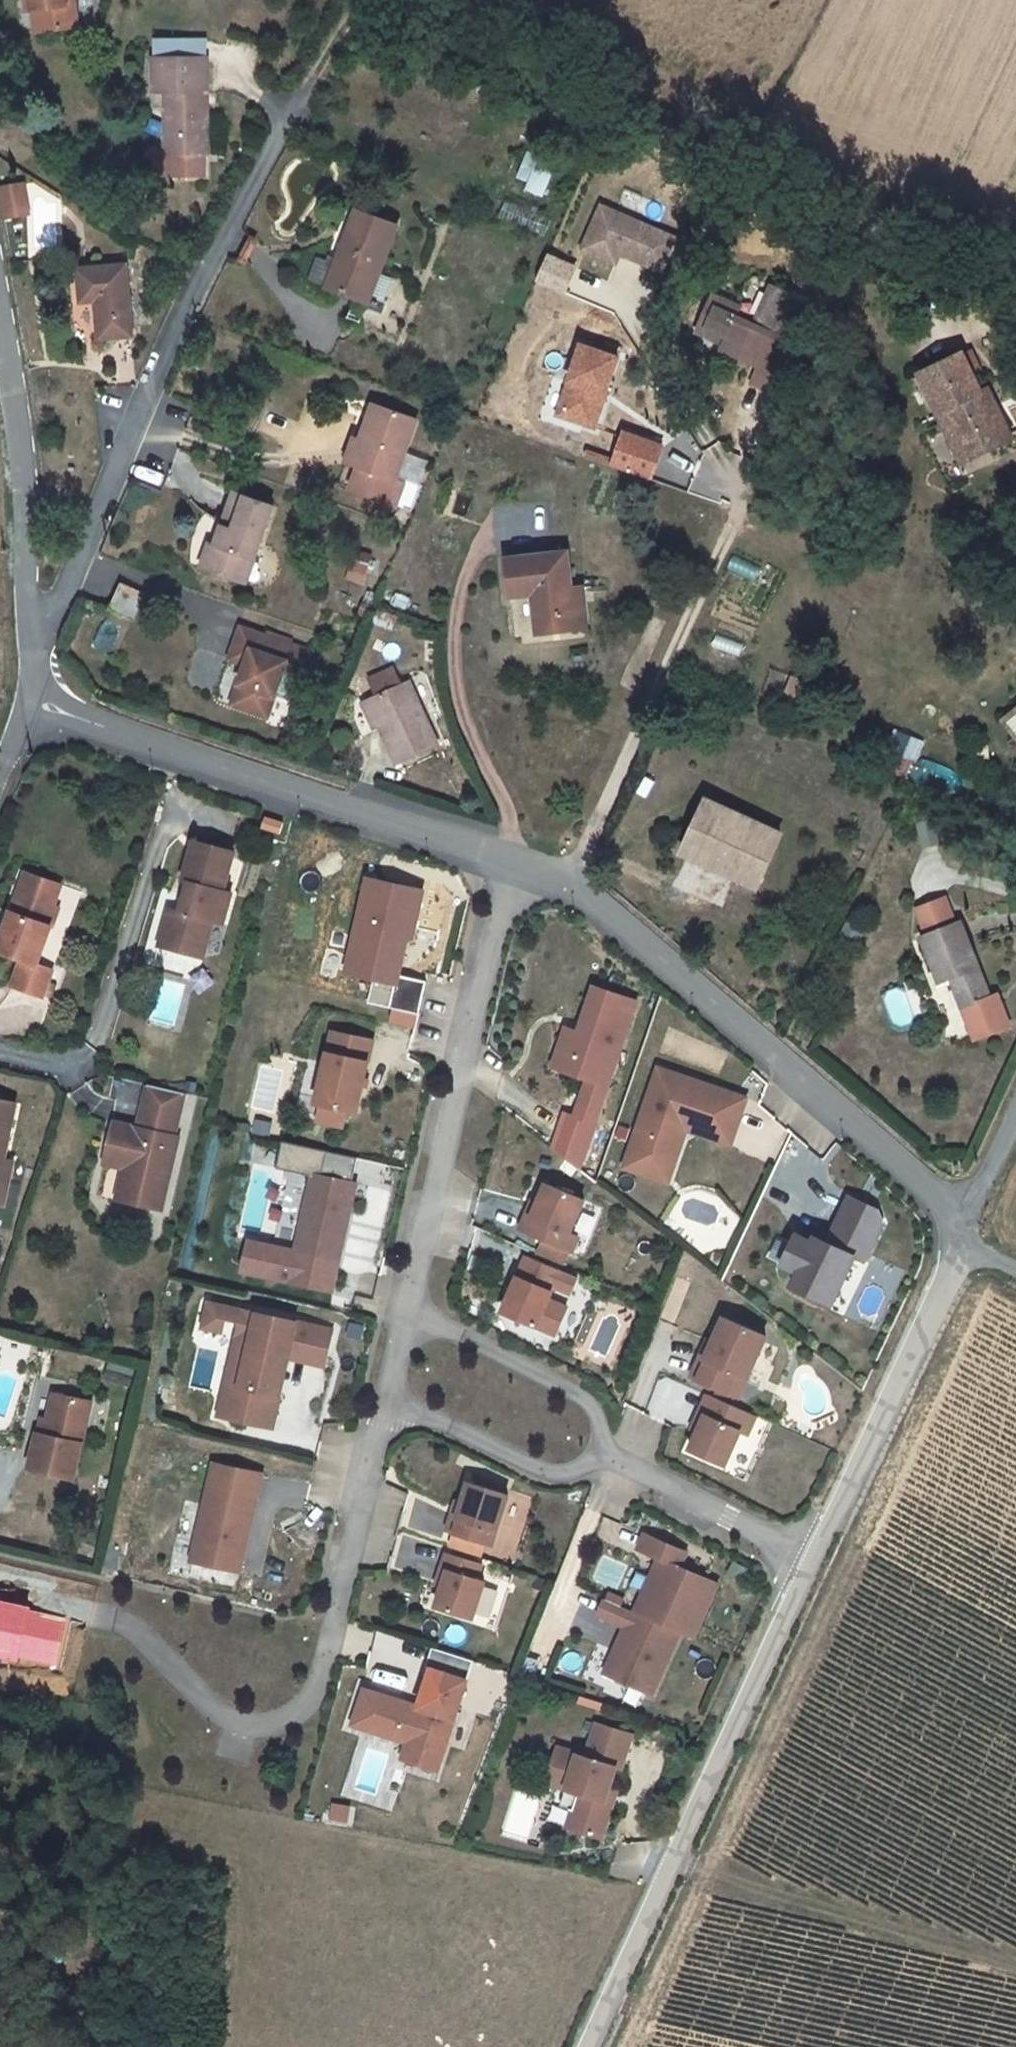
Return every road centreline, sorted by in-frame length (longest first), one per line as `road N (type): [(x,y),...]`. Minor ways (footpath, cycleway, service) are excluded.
road 1 (residential): [(362,4),(188,294),(72,580),(34,706)]
road 2 (residential): [(514,864),(594,899),(961,1239)]
road 3 (residential): [(106,1616),(132,1625),(181,1680),(240,1725),(280,1727),(311,1708),(330,1672),(392,1411)]
road 4 (residential): [(811,1564),(586,2046)]
road 5 (residential): [(34,706),(514,864)]
road 6 (residential): [(414,1319),(467,1044),(514,864)]
road 7 (residential): [(0,329),(23,459),(34,706)]
road 8 (residential): [(961,1239),(811,1564)]
road 9 (residential): [(613,1461),(603,1407),(569,1381),(414,1319)]
road 10 (residential): [(392,1411),(538,1476),(565,1480),(613,1461)]
road 11 (residential): [(811,1564),(613,1461)]
road 12 (residential): [(1015,1121),(961,1239)]

